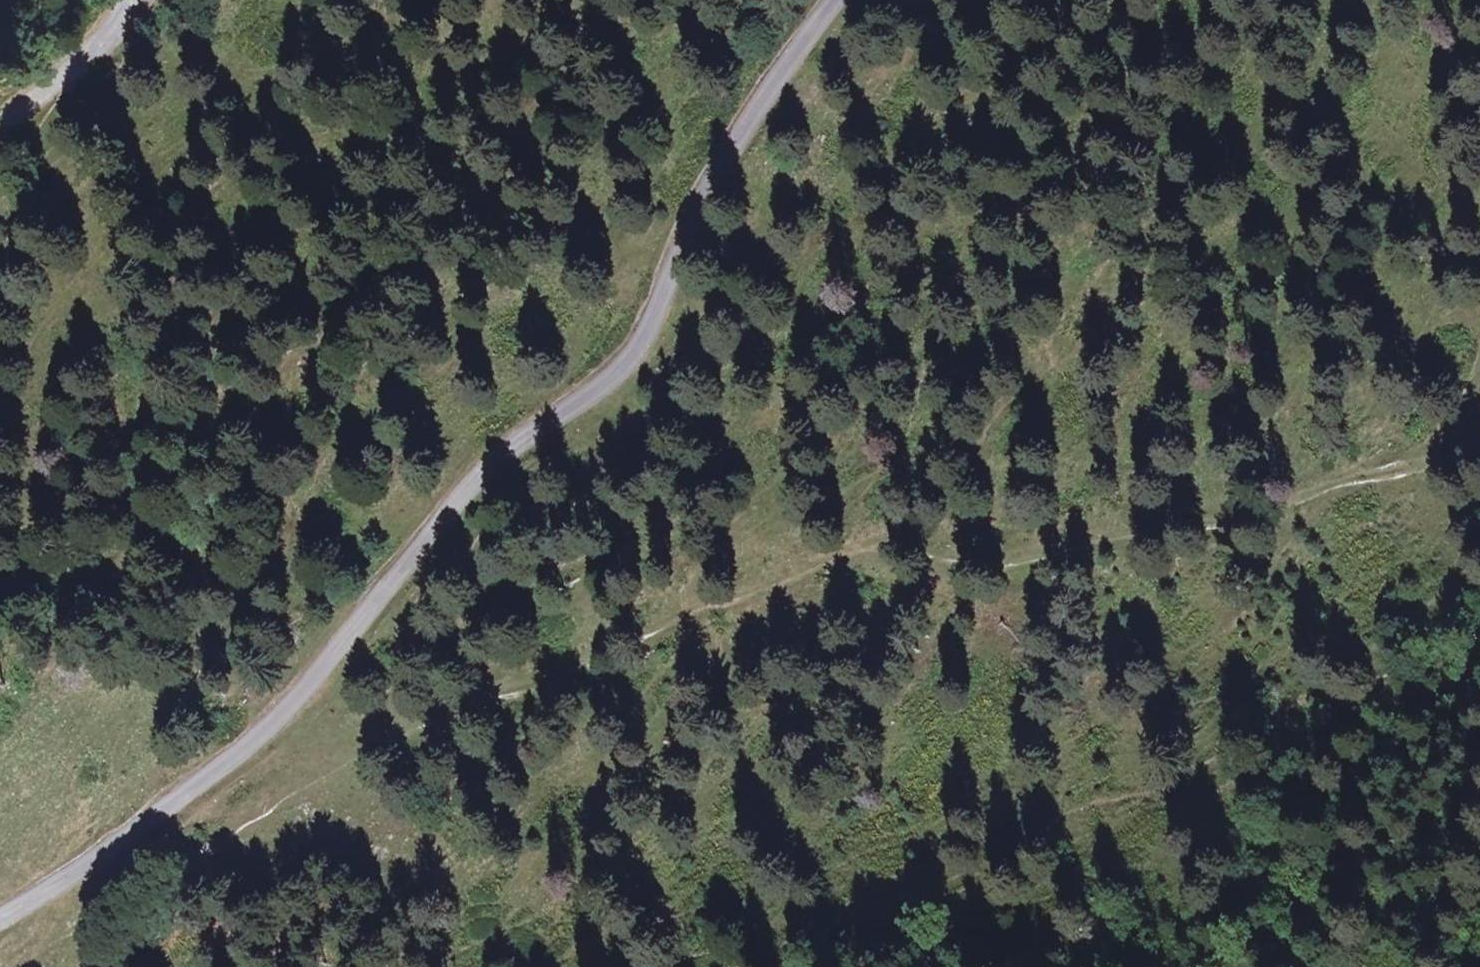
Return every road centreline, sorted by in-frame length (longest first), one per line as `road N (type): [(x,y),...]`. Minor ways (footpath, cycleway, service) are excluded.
road 1 (unclassified): [(0,915),(129,840),(267,739),(318,693),(348,643),(488,489),(570,409),(654,349),(789,95),(859,0)]
road 2 (unclassified): [(120,0),(106,41),(0,139)]

